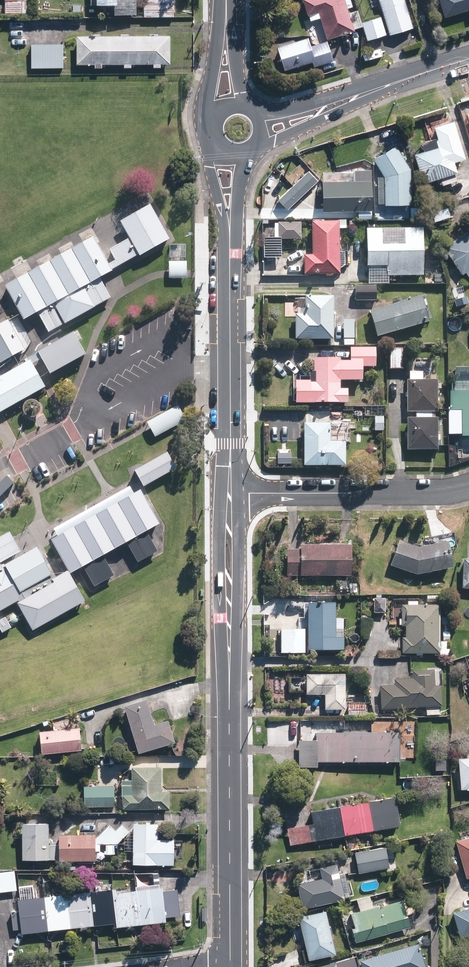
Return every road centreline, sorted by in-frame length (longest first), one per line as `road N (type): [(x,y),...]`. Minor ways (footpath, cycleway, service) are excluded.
road 1 (secondary): [(234,496),(229,966)]
road 2 (secondary): [(230,256),(234,496)]
road 3 (residential): [(468,487),(234,496)]
road 4 (secondary): [(355,98),(468,59)]

